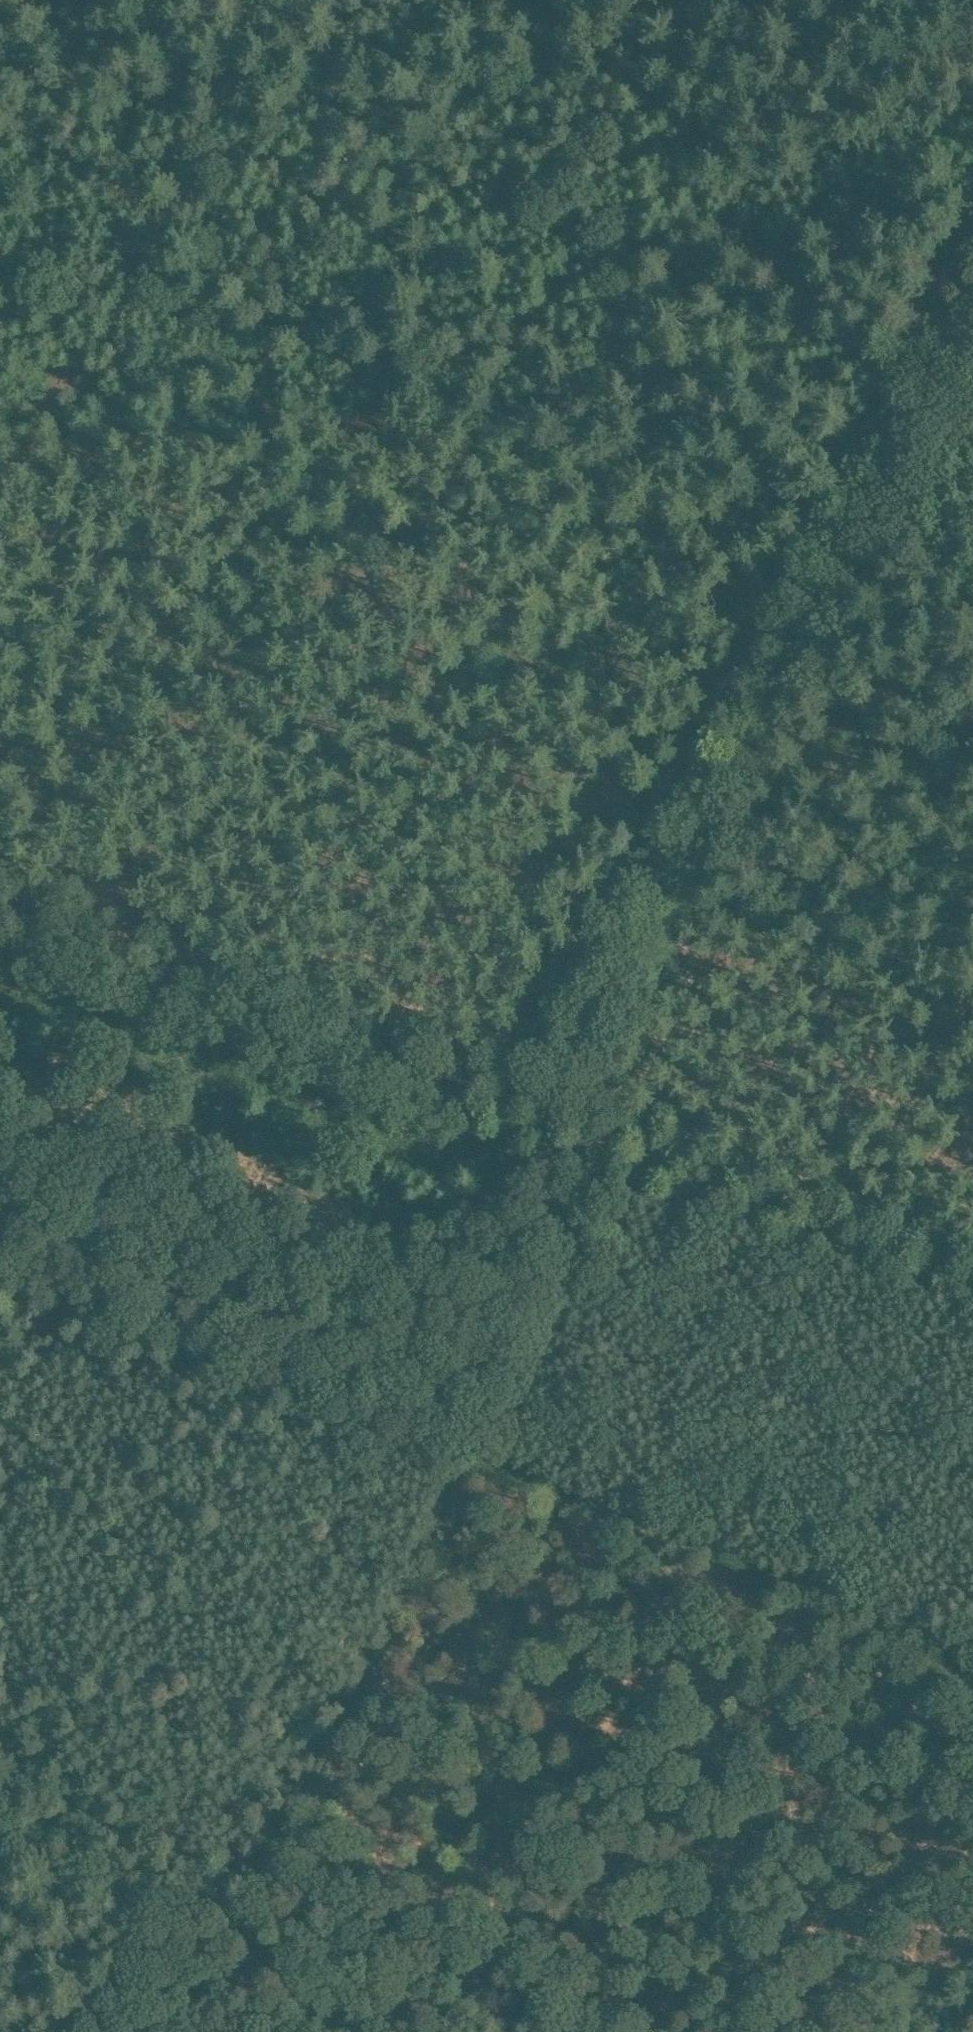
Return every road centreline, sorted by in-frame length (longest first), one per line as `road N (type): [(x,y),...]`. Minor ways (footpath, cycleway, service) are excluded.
road 1 (track): [(972,1290),(0,933)]
road 2 (track): [(972,566),(863,527),(972,324)]

